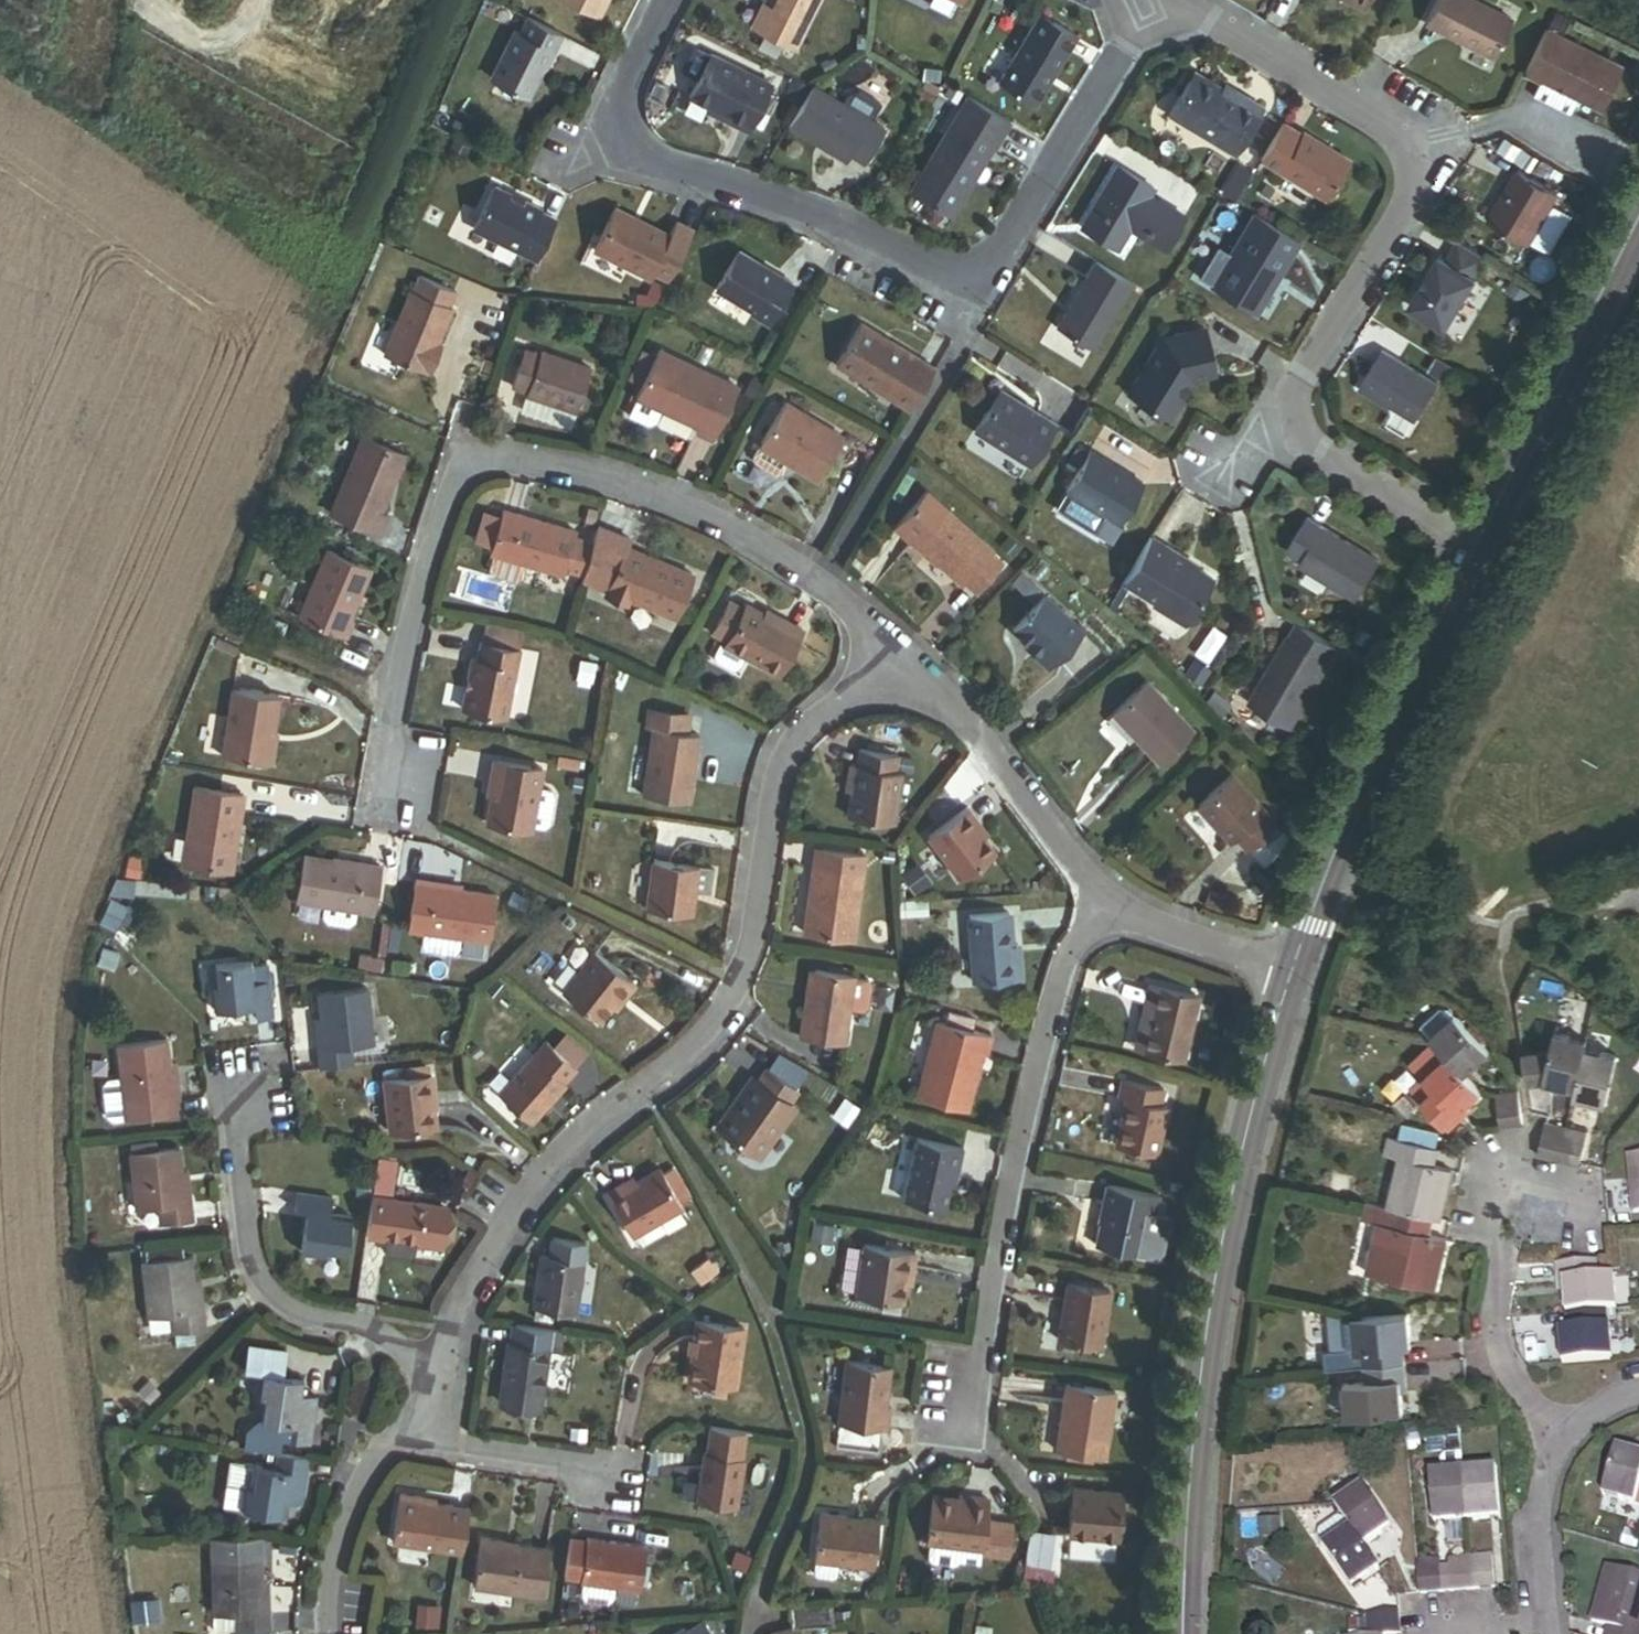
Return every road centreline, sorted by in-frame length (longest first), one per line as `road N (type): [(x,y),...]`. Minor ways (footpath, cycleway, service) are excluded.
road 1 (residential): [(911,659),(817,718),(789,756),(768,828),(747,986),(720,1029),(553,1166),(437,1347)]
road 2 (residential): [(1156,0),(997,265),(957,274),(916,267),(815,220),(657,178),(626,158),(620,91),(664,0)]
road 3 (residential): [(911,659),(819,581),(680,506),(565,471),(512,460),(481,464),(451,491),(391,693),(393,813)]
road 4 (tertiary): [(1182,1633),(1188,1445),(1221,1232),(1290,976)]
road 5 (residential): [(1304,380),(1407,210),(1409,159),(1393,127),(1169,0)]
road 6 (residential): [(1113,908),(1070,970),(1013,1180),(975,1406)]
road 7 (tertiary): [(1290,976),(1372,760),(1472,560)]
road 8 (residential): [(437,1347),(317,1327),(276,1305),(247,1263),(233,1151),(253,1093)]
road 9 (tertiary): [(1472,560),(1638,222)]
road 10 (residential): [(1113,908),(987,739),(911,659)]
road 11 (residential): [(1638,1389),(1586,1408),(1558,1431),(1538,1471),(1543,1633)]
road 12 (residential): [(1472,560),(1321,464),(1304,380)]
road 13 (residential): [(388,1442),(624,1475)]
road 14 (residential): [(388,1442),(341,1519),(319,1589),(322,1633)]
road 15 (residential): [(1290,976),(1178,940),(1113,908)]
road 16 (residential): [(1237,481),(1304,380)]

